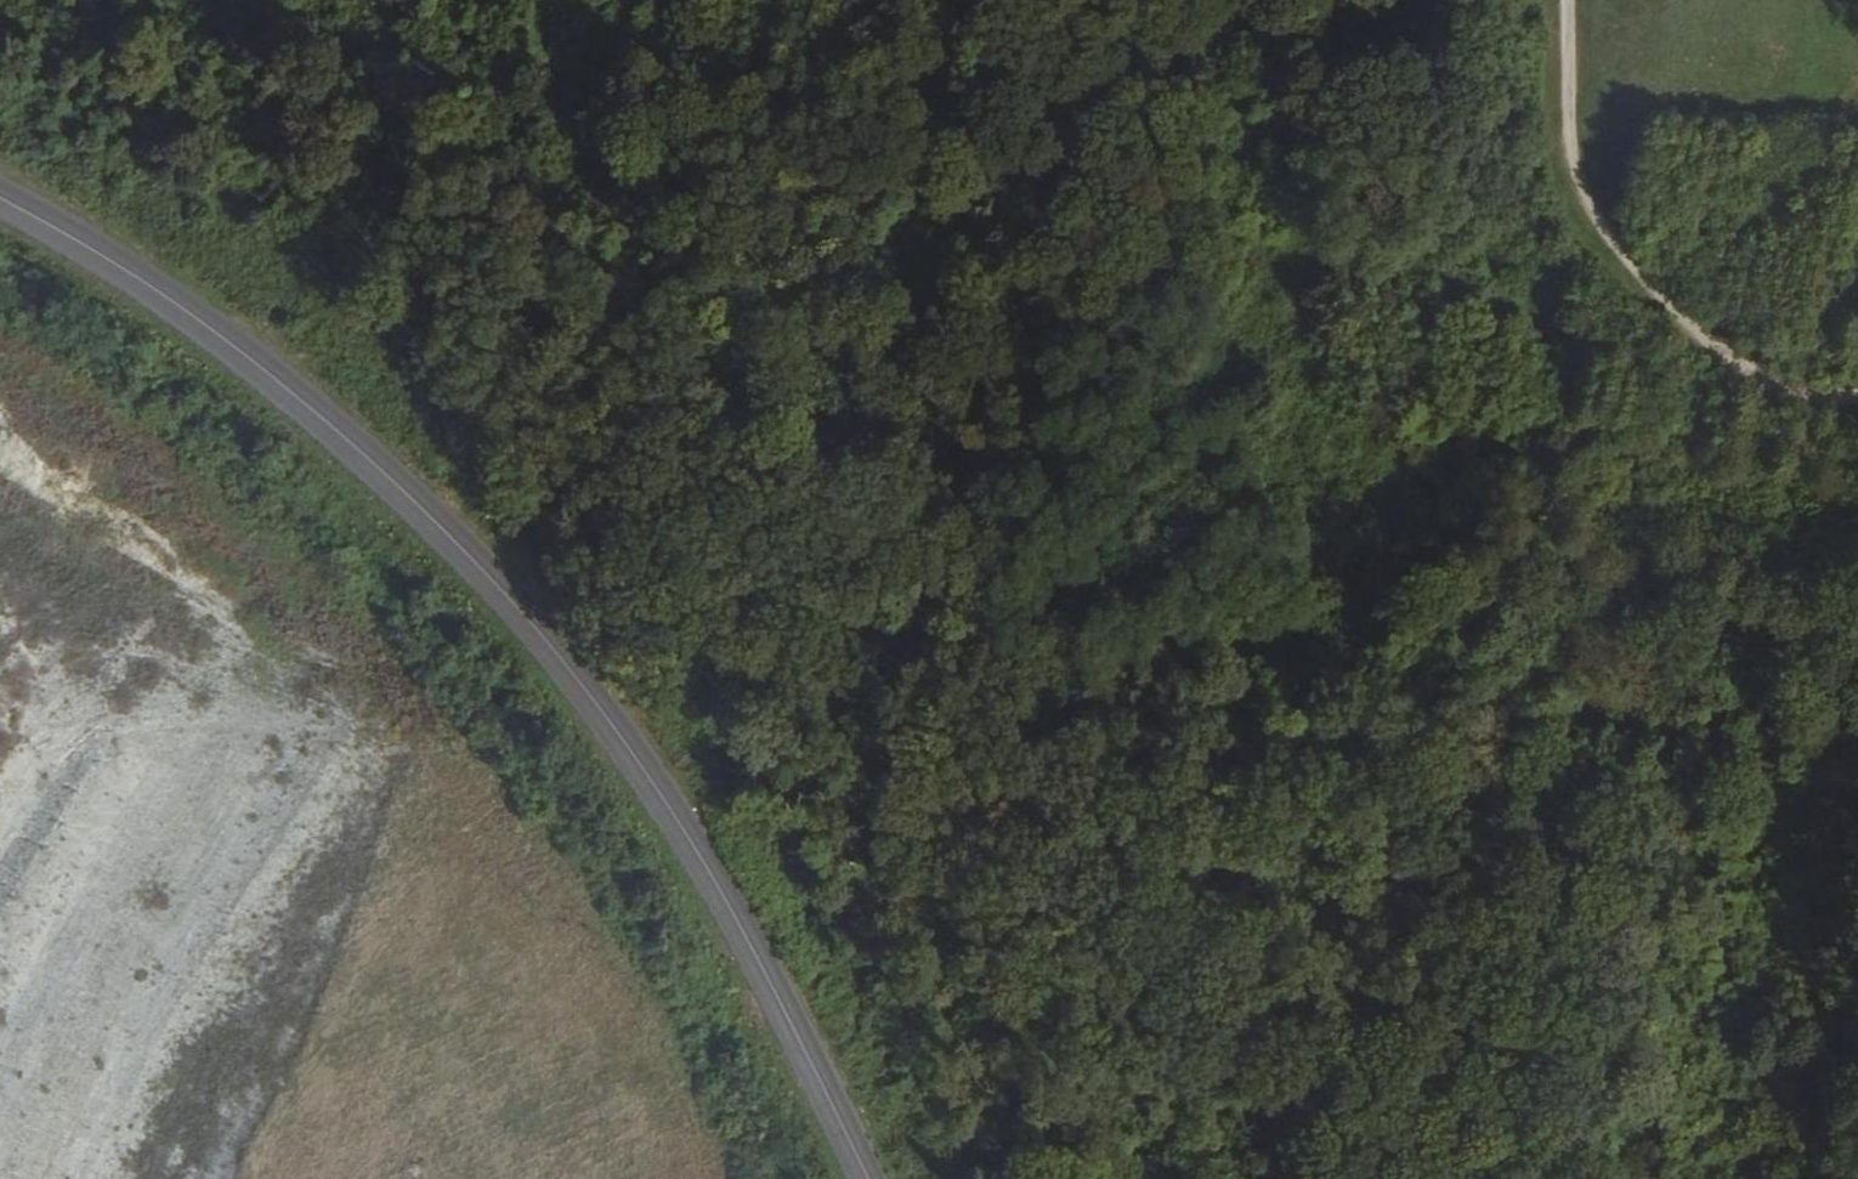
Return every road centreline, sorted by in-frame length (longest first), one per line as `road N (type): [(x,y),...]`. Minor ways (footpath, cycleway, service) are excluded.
road 1 (tertiary): [(0,216),(113,277),(304,418),(509,610),(748,927),(874,1178)]
road 2 (track): [(1857,407),(1810,406),(1752,382),(1673,310),(1586,207),(1570,149),(1569,0)]

